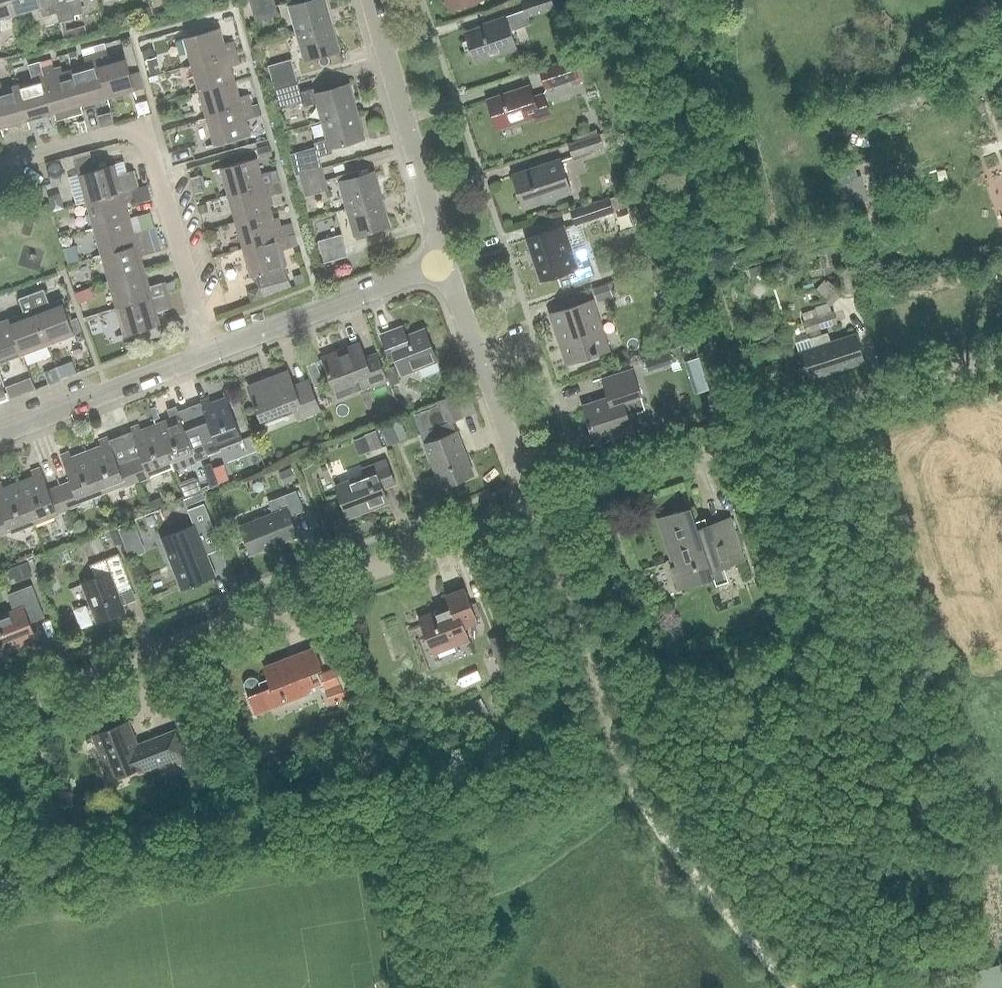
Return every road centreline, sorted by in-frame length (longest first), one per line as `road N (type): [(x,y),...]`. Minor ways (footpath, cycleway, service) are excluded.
road 1 (track): [(459,987),(450,855),(429,830),(386,816),(332,818),(61,864),(31,861),(0,838)]
road 2 (unclassified): [(0,717),(536,504)]
road 3 (track): [(796,987),(641,799),(616,747),(536,504)]
road 4 (unclassified): [(536,504),(1001,353)]
road 5 (residential): [(0,170),(123,133),(139,138),(149,148),(210,348)]
road 6 (residential): [(445,260),(370,0)]
road 7 (residential): [(536,504),(445,260)]
road 8 (residential): [(210,348),(445,260)]
road 9 (residential): [(0,429),(210,348)]

